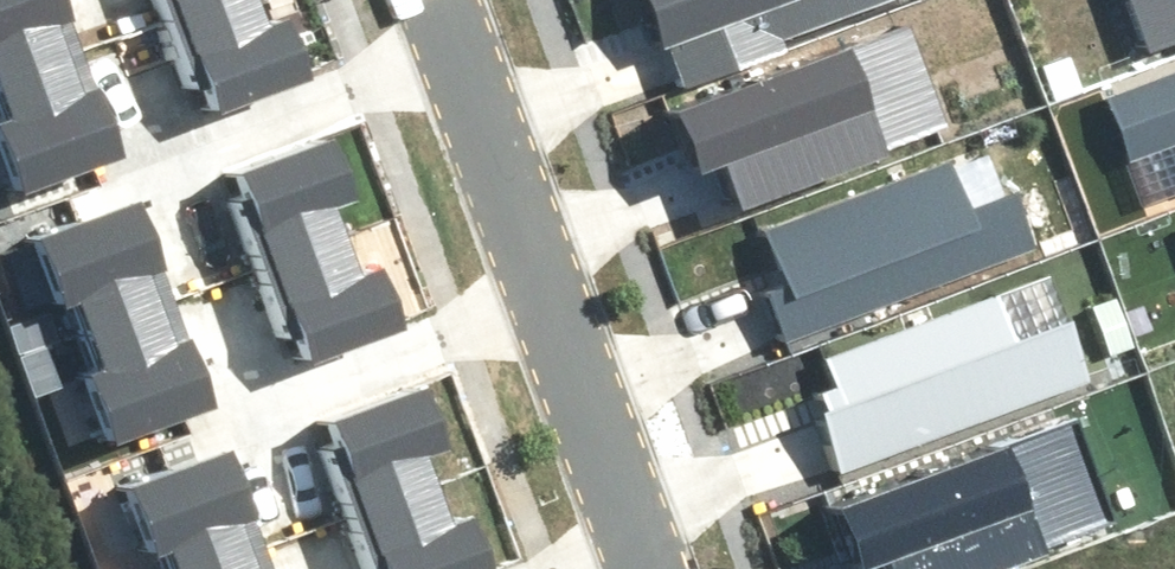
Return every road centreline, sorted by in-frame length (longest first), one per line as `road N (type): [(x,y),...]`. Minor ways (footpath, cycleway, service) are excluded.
road 1 (residential): [(418,0),(630,568)]

